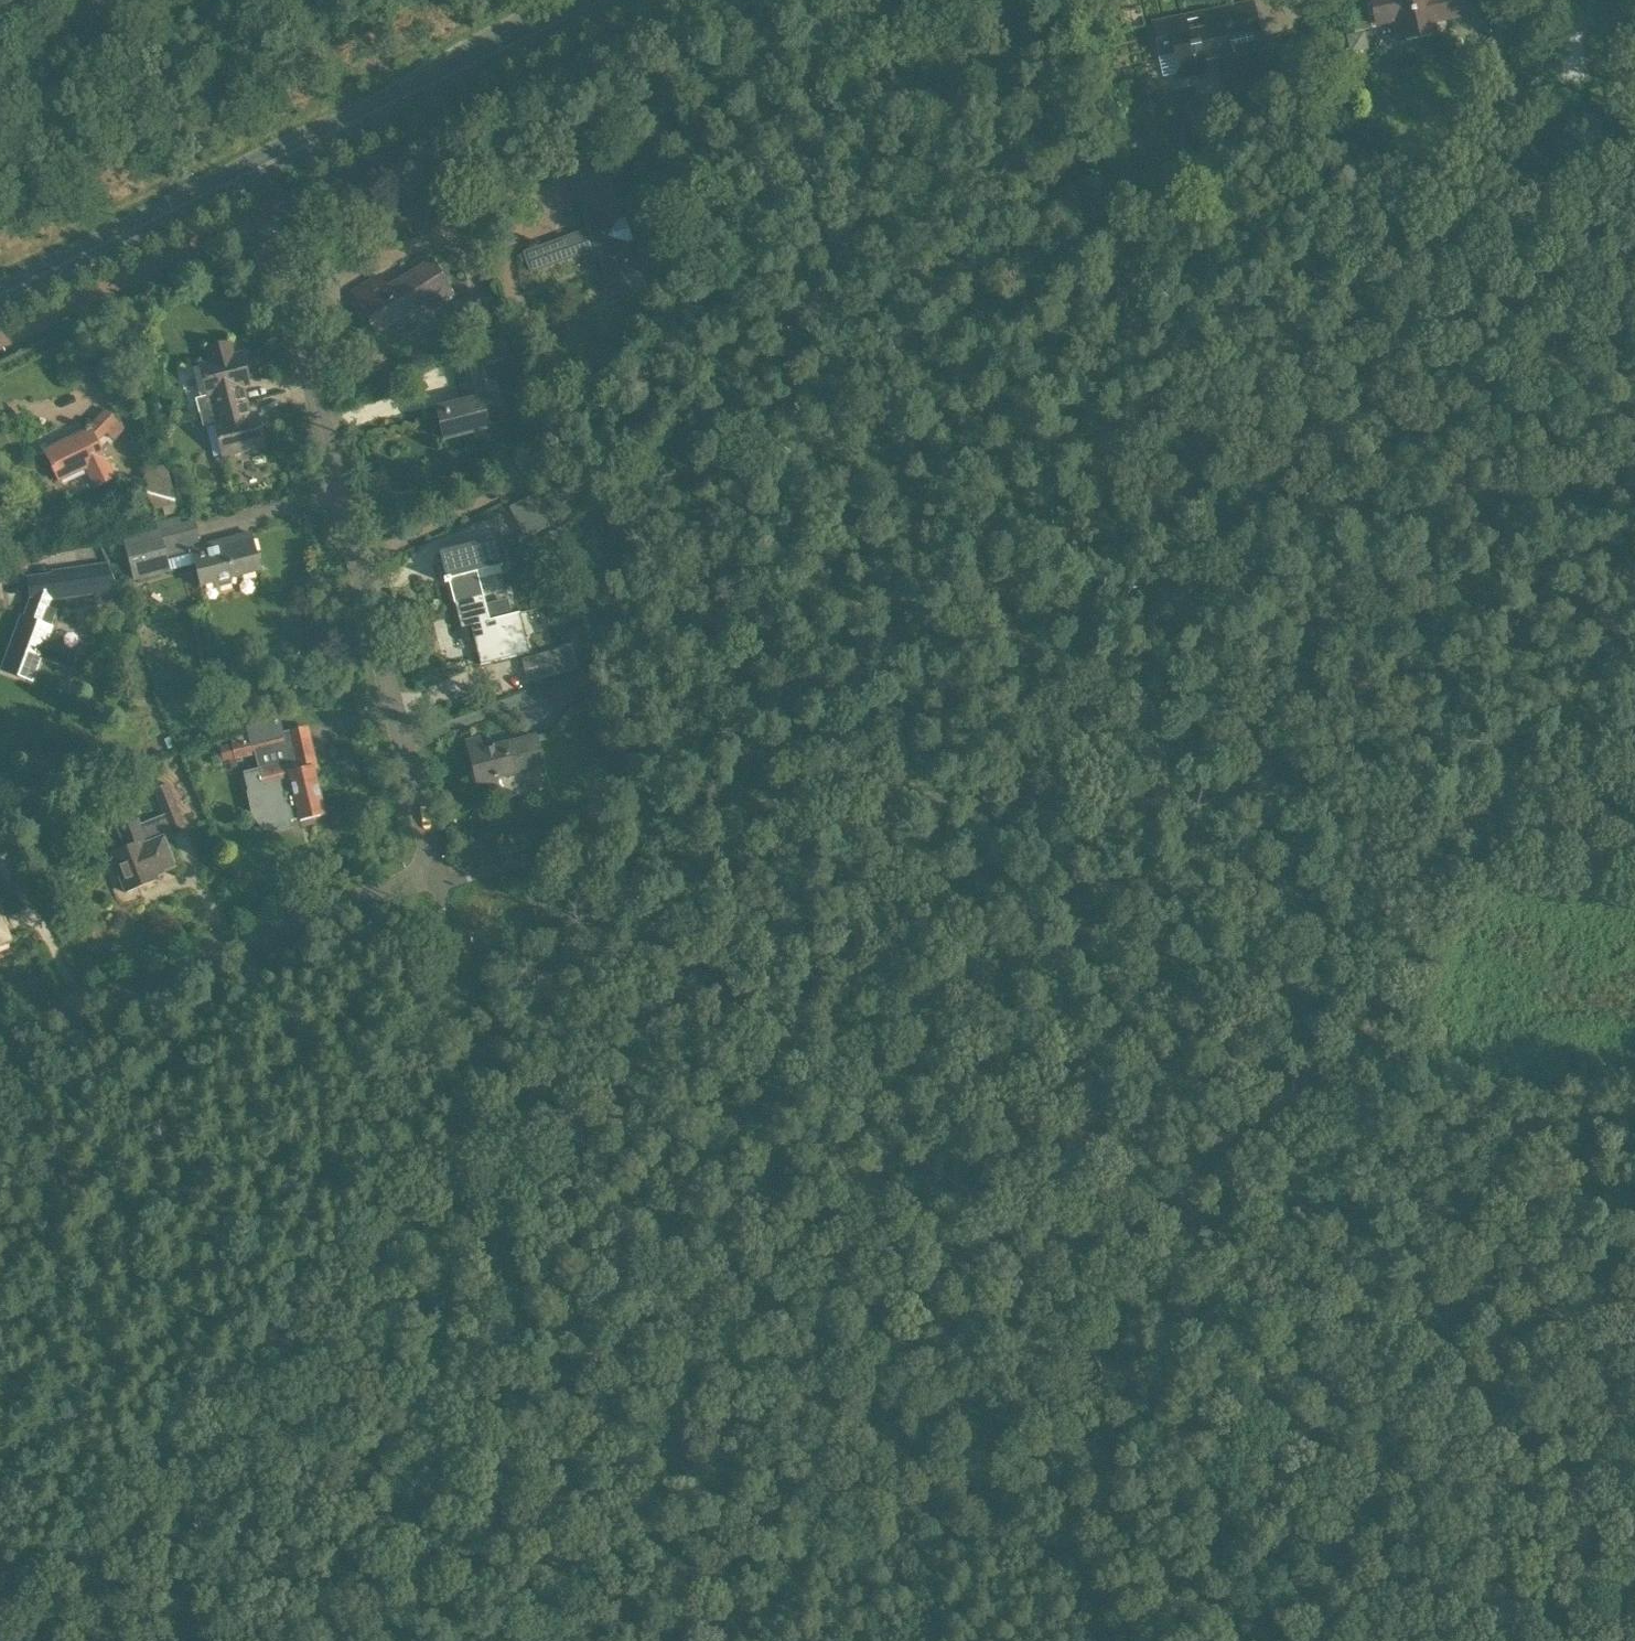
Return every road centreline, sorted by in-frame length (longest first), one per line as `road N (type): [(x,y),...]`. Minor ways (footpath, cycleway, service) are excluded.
road 1 (residential): [(0,1041),(410,881),(431,856),(266,209),(0,341)]
road 2 (primary): [(0,293),(598,0)]
road 3 (residential): [(1634,202),(1338,212)]

